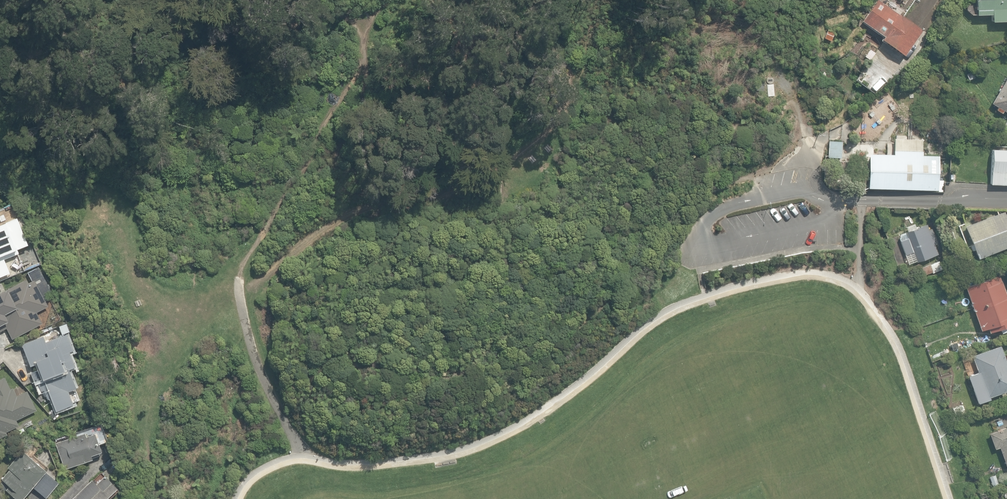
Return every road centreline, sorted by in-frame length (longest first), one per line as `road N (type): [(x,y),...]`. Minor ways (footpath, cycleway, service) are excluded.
road 1 (track): [(574,97),(542,139),(503,170),(334,223),(239,296)]

